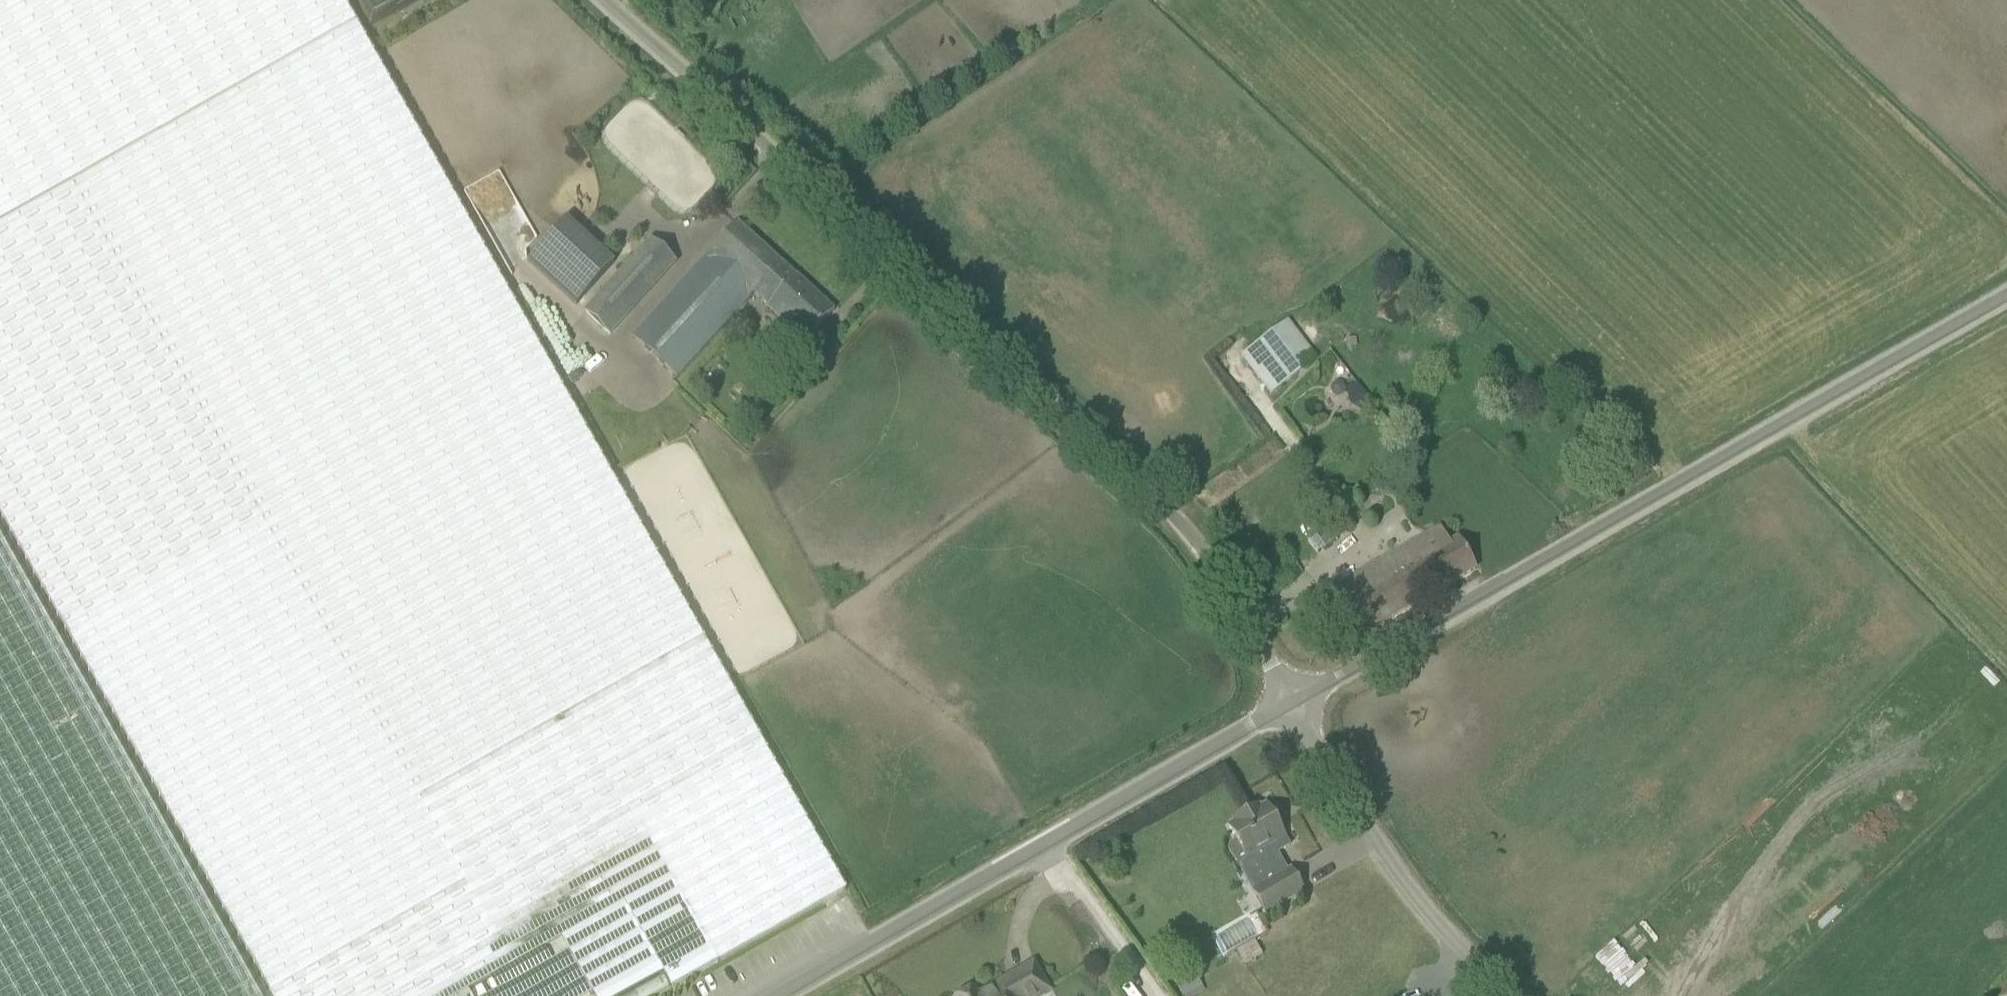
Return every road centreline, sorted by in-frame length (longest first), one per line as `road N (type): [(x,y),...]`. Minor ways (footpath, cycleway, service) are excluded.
road 1 (unclassified): [(1297,699),(1233,592),(1149,490),(603,0)]
road 2 (unclassified): [(1297,699),(2006,292)]
road 3 (unclassified): [(780,995),(1297,699)]
road 4 (unclassified): [(1517,995),(1438,916),(1373,827),(1297,699)]

